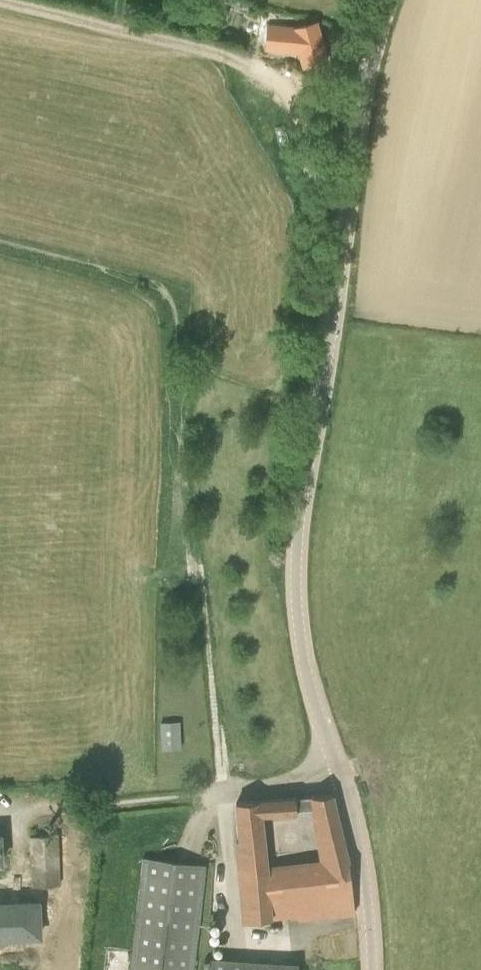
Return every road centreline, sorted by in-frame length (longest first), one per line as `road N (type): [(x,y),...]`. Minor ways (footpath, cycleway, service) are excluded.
road 1 (tertiary): [(338,765),(305,665),(297,551),(362,98),(387,0)]
road 2 (track): [(336,298),(299,116),(266,72),(0,3)]
road 3 (tertiary): [(372,969),(364,876),(338,765)]

